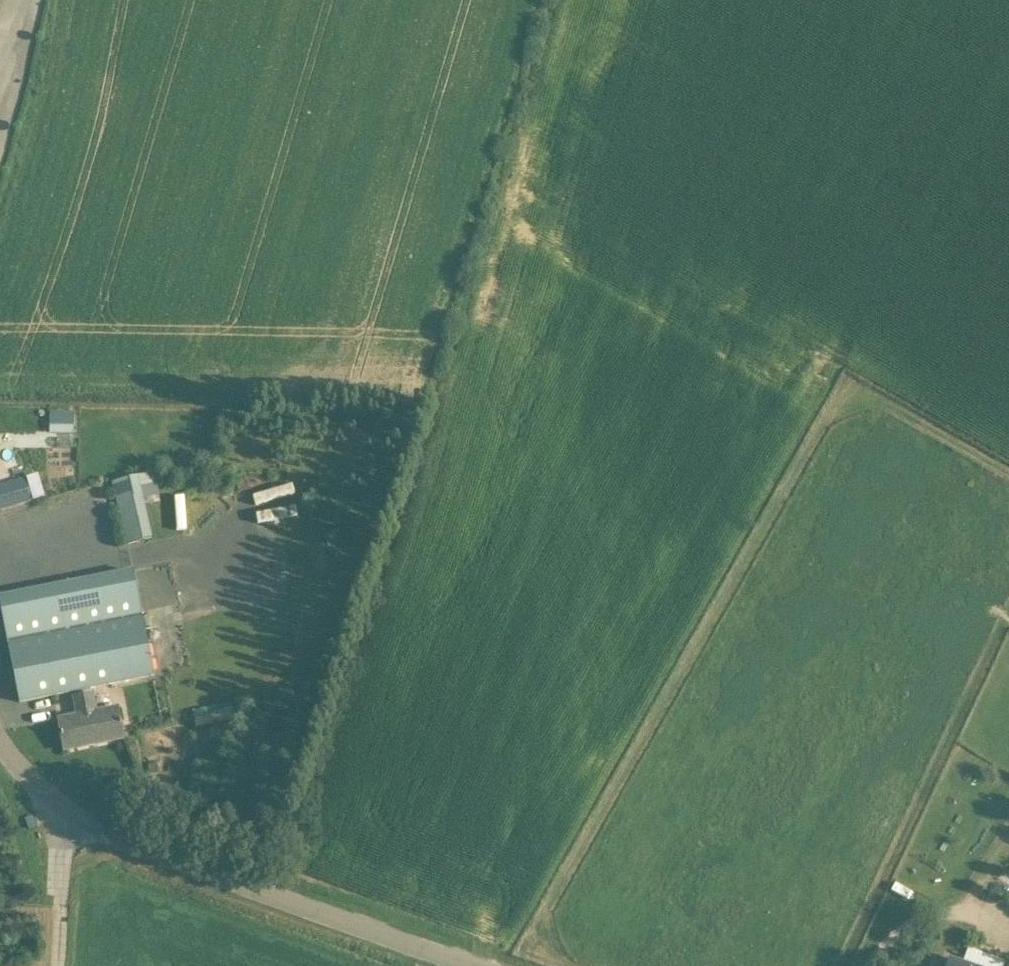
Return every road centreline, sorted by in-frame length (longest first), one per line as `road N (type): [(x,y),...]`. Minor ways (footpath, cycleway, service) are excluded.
road 1 (unclassified): [(466,965),(181,869),(60,804)]
road 2 (unclassified): [(54,965),(60,804)]

